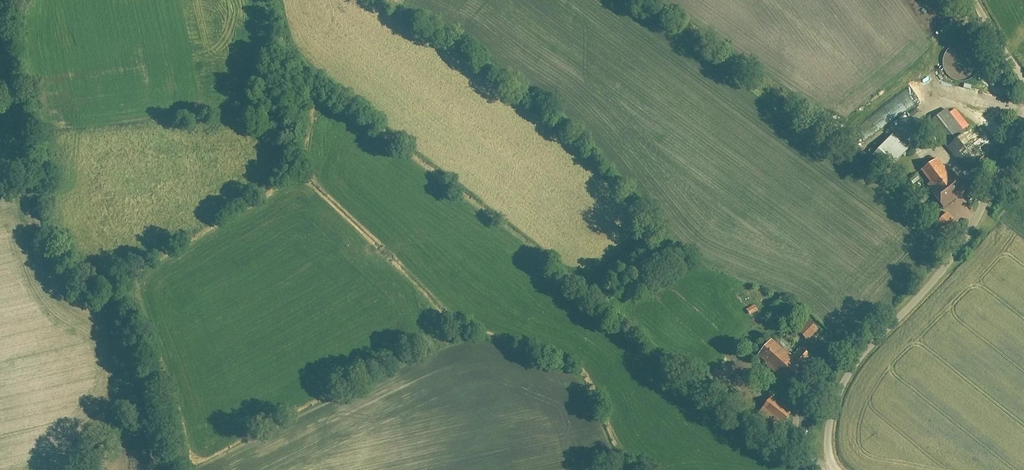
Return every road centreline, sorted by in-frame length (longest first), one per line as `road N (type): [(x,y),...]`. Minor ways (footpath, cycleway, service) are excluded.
road 1 (residential): [(838,469),(826,450),(831,408),(873,341),(937,282),(974,229),(1023,120)]

